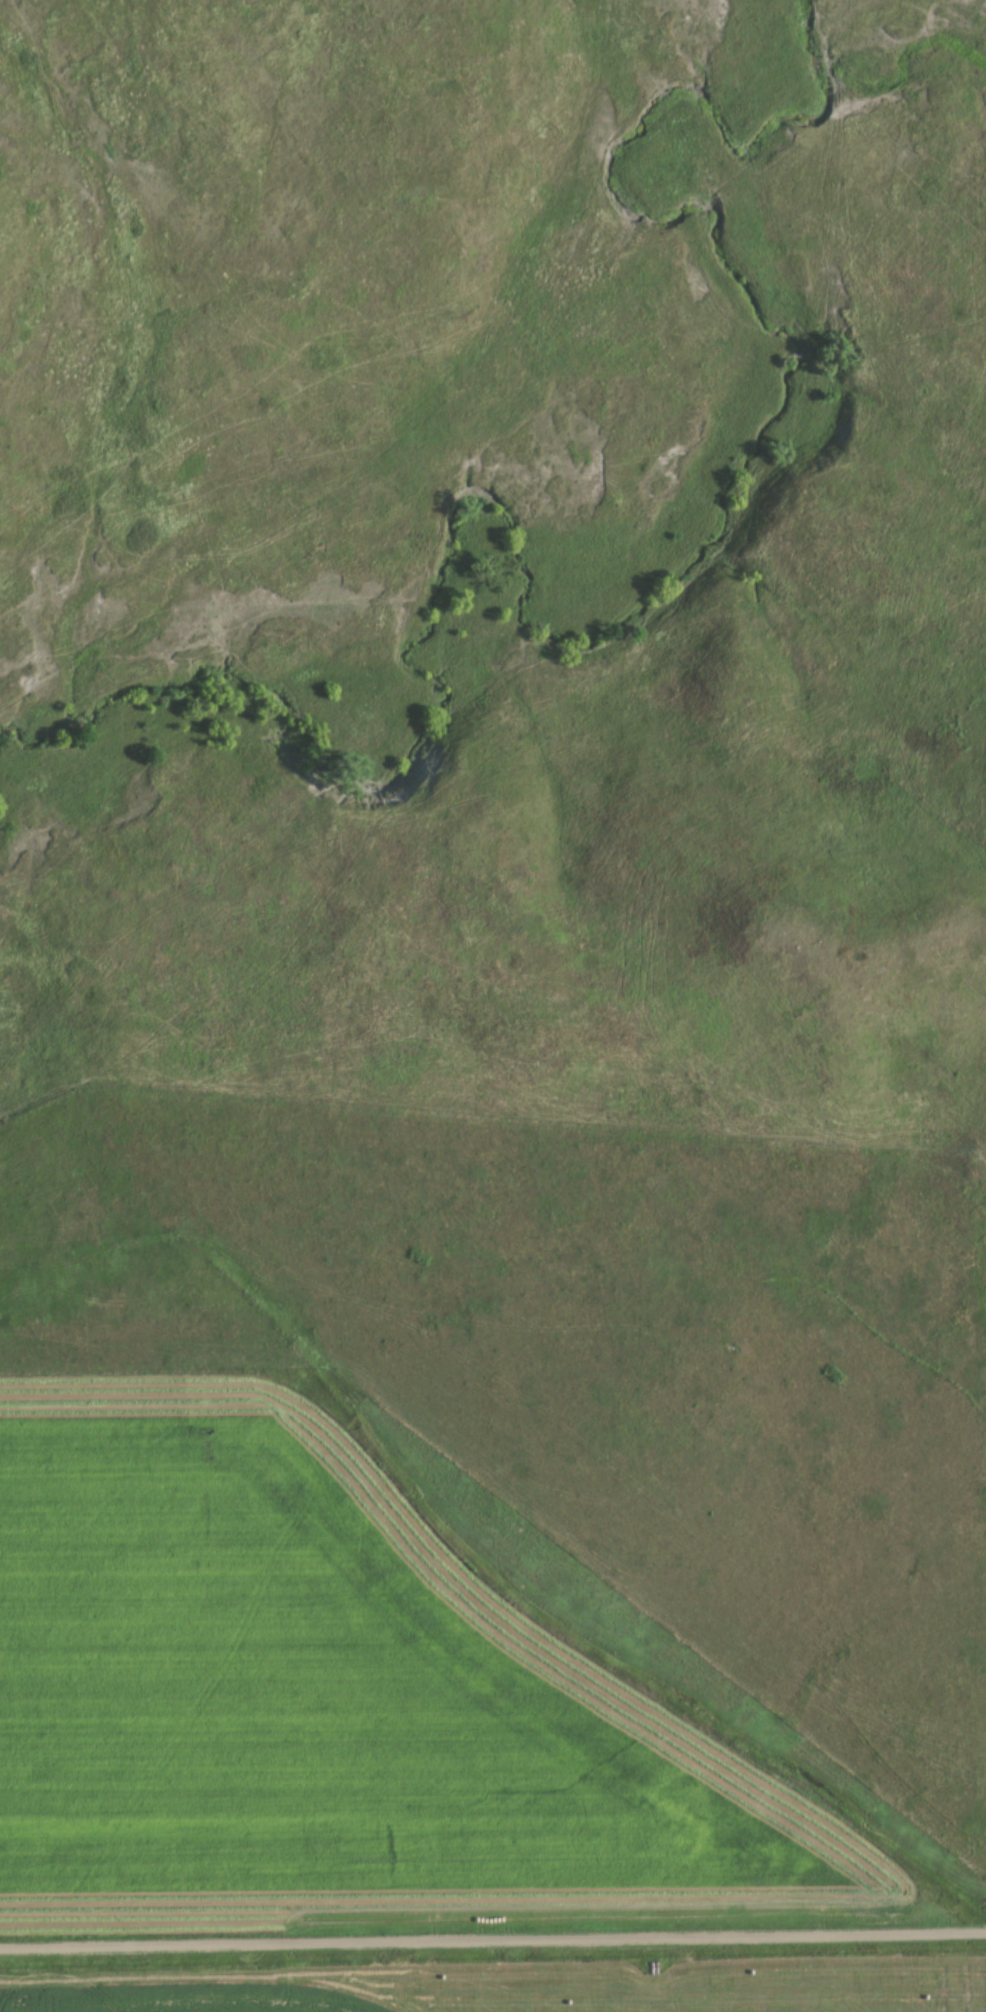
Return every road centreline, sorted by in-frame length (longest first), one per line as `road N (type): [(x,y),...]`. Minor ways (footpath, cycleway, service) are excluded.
road 1 (residential): [(985,1934),(0,1949)]

